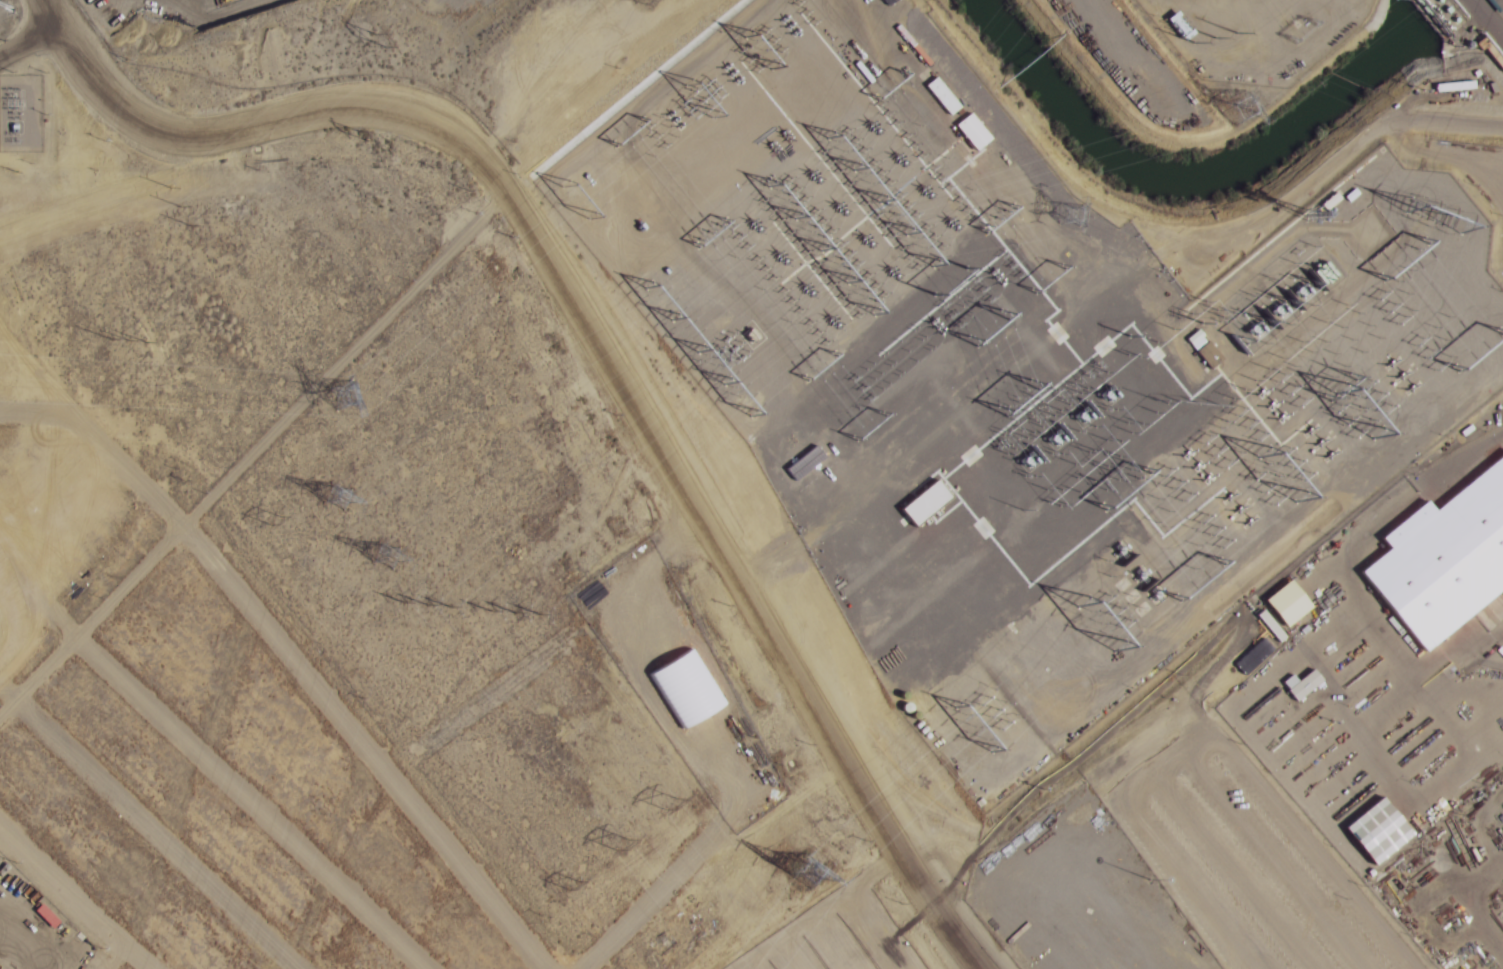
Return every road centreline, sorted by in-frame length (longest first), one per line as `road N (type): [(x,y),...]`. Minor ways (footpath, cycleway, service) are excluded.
road 1 (residential): [(726,16),(505,188)]
road 2 (residential): [(58,28),(98,92),(145,132),(221,140)]

